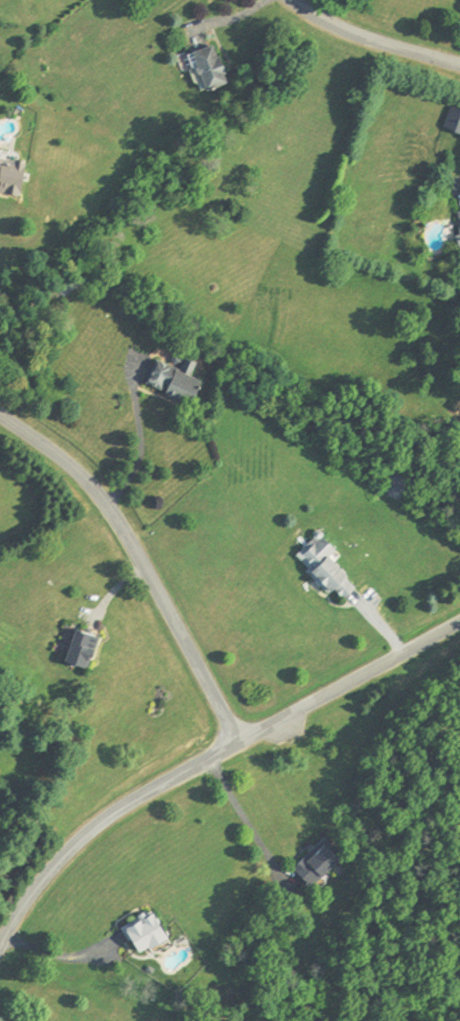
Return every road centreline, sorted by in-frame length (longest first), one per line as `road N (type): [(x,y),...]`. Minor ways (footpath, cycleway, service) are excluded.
road 1 (residential): [(0,413),(108,503),(243,747)]
road 2 (residential): [(0,952),(52,875),(95,834),(243,747)]
road 3 (residential): [(243,747),(459,626)]
road 4 (residential): [(459,68),(361,39),(292,0)]

